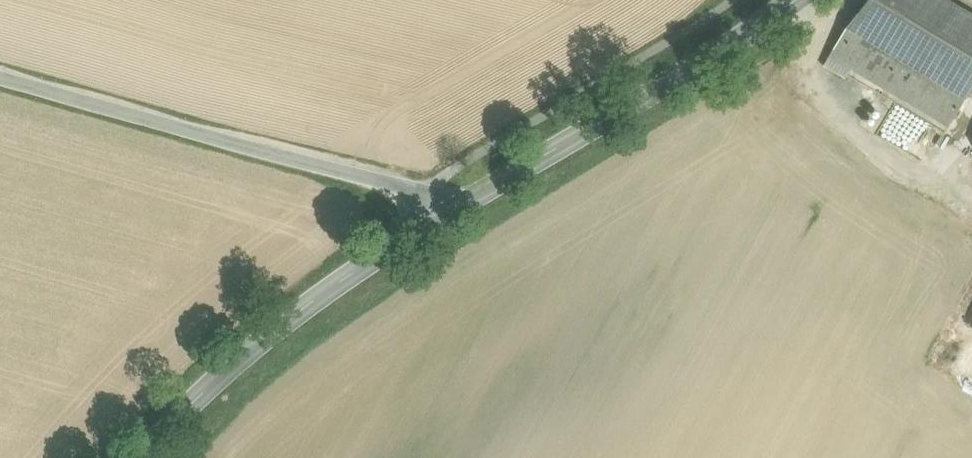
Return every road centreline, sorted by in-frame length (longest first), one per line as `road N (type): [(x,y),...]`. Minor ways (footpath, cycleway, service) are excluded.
road 1 (tertiary): [(456,205),(0,72)]
road 2 (secondary): [(144,457),(220,378),(456,205)]
road 3 (secondary): [(456,205),(723,53),(797,0)]

